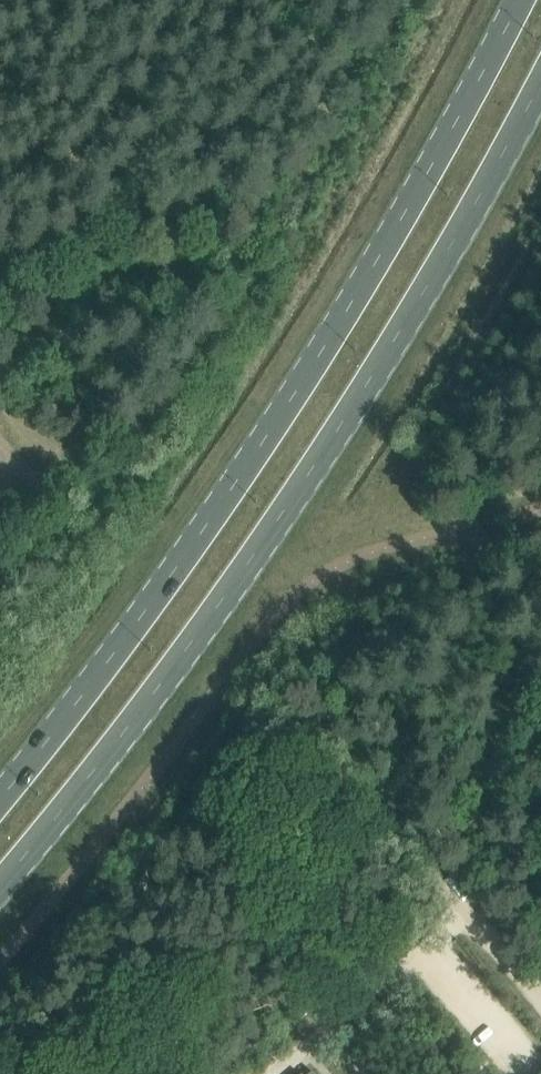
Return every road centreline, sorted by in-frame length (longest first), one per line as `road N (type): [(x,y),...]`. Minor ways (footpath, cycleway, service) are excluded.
road 1 (secondary): [(0,885),(126,730),(343,424),(540,80)]
road 2 (secondary): [(519,0),(431,168),(294,396),(110,659),(0,800)]
road 3 (track): [(540,993),(297,724)]

